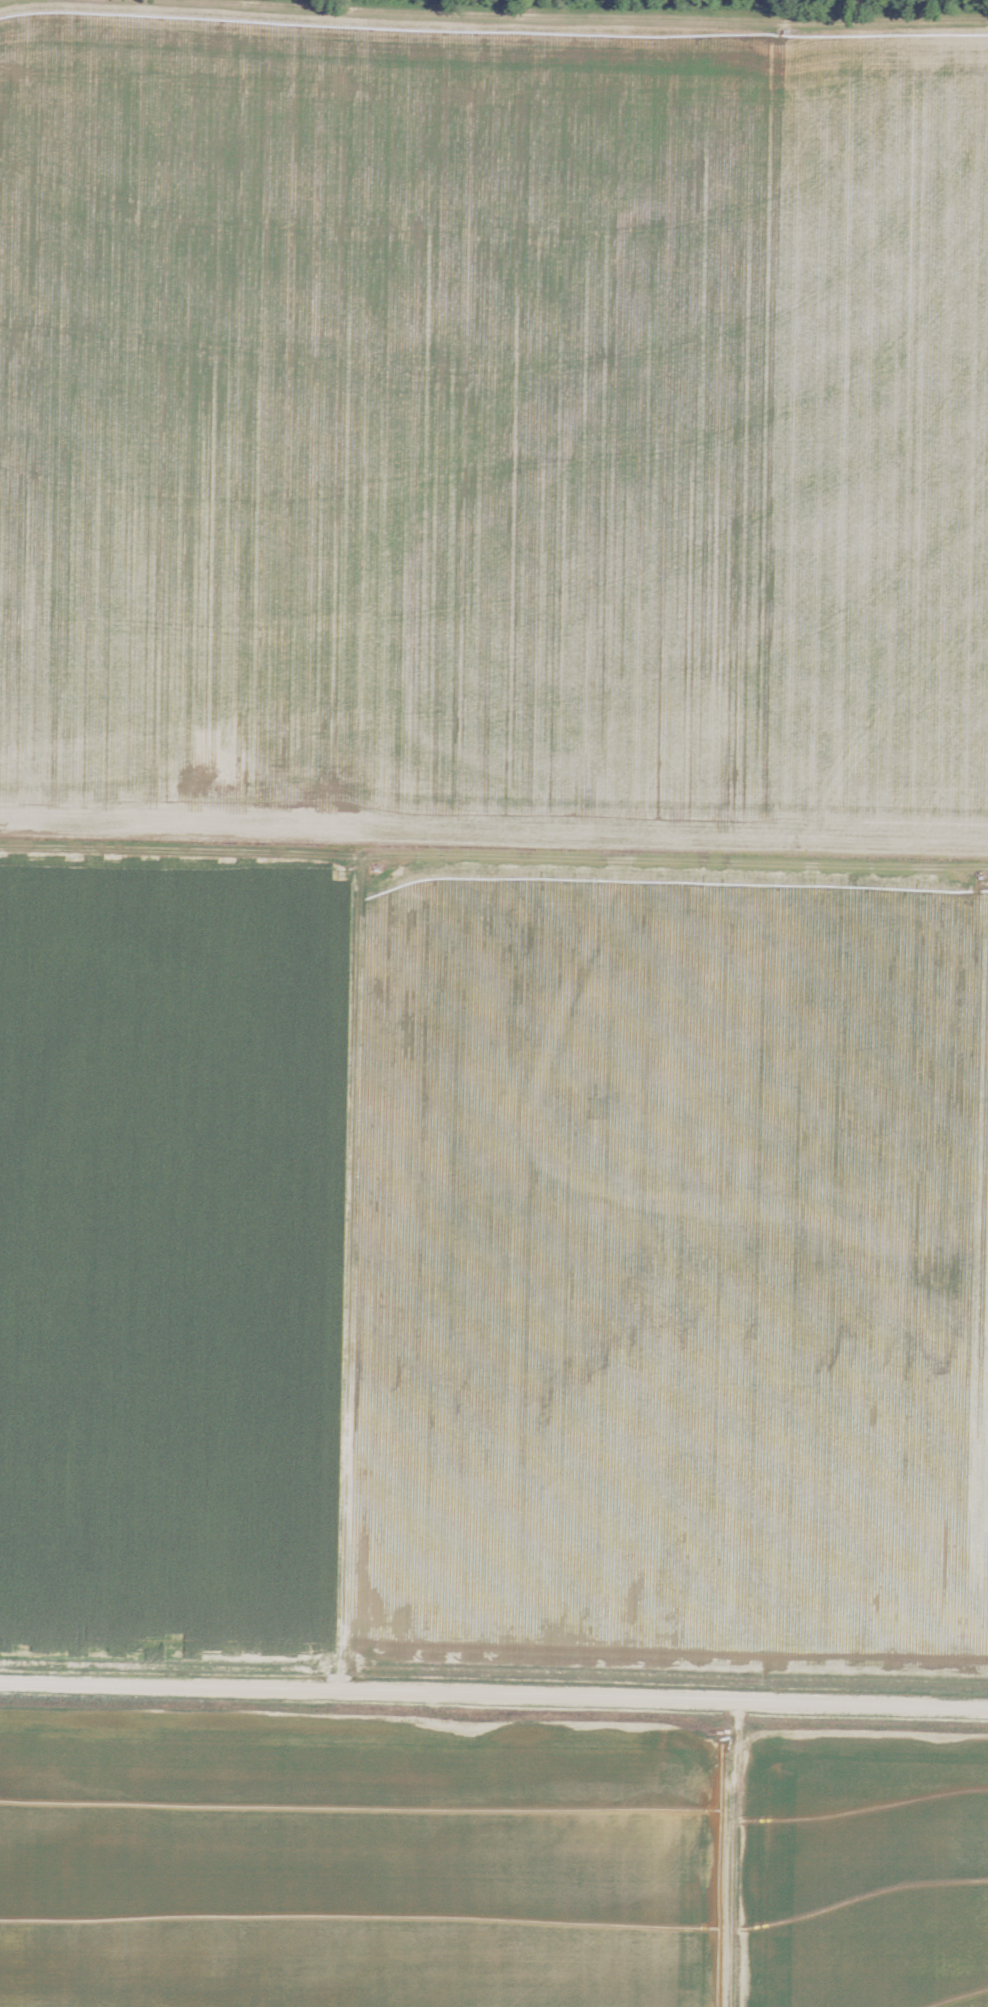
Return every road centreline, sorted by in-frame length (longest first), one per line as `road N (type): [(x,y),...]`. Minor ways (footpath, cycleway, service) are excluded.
road 1 (residential): [(987,1711),(0,1687)]
road 2 (residential): [(0,837),(987,860)]
road 3 (residential): [(987,23),(413,16),(144,0)]

